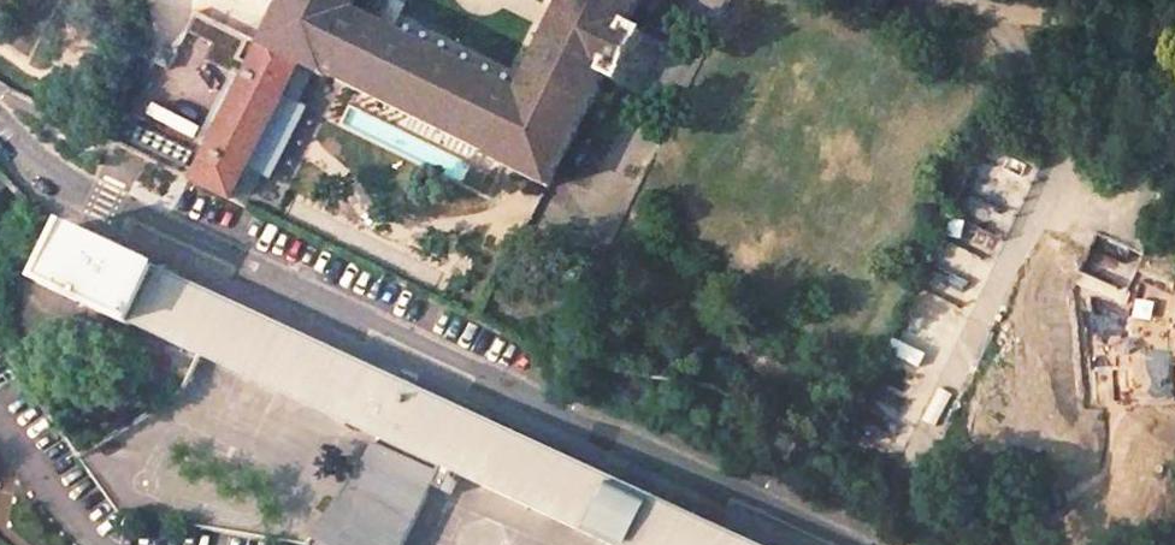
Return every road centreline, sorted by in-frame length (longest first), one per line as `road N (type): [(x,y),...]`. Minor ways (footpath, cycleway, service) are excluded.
road 1 (residential): [(853,544),(505,393),(479,371),(373,321),(348,319),(136,211),(65,187),(0,118)]

